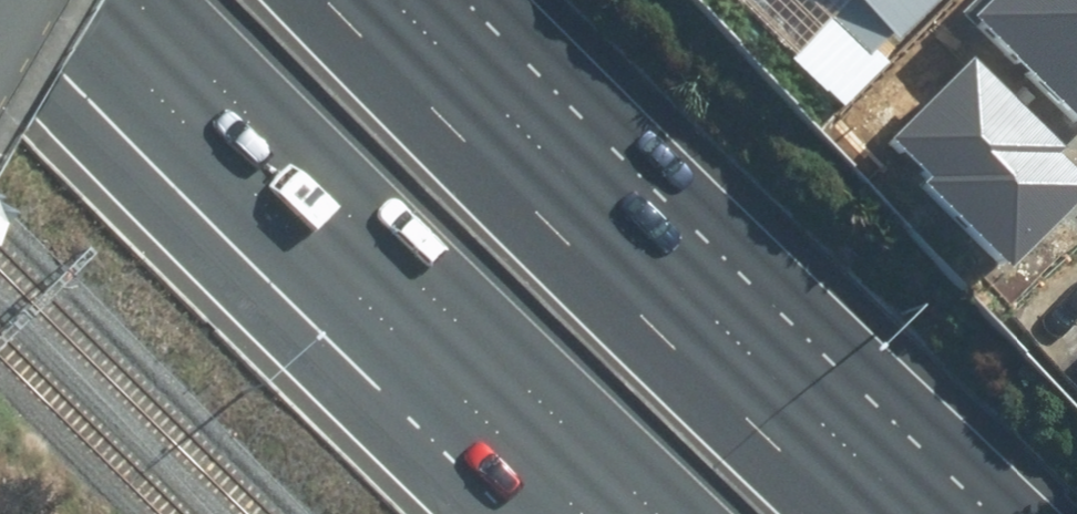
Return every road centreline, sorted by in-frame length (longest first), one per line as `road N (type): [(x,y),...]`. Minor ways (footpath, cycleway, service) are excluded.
road 1 (motorway): [(657,513),(144,0)]
road 2 (motorway): [(344,0),(852,513)]

